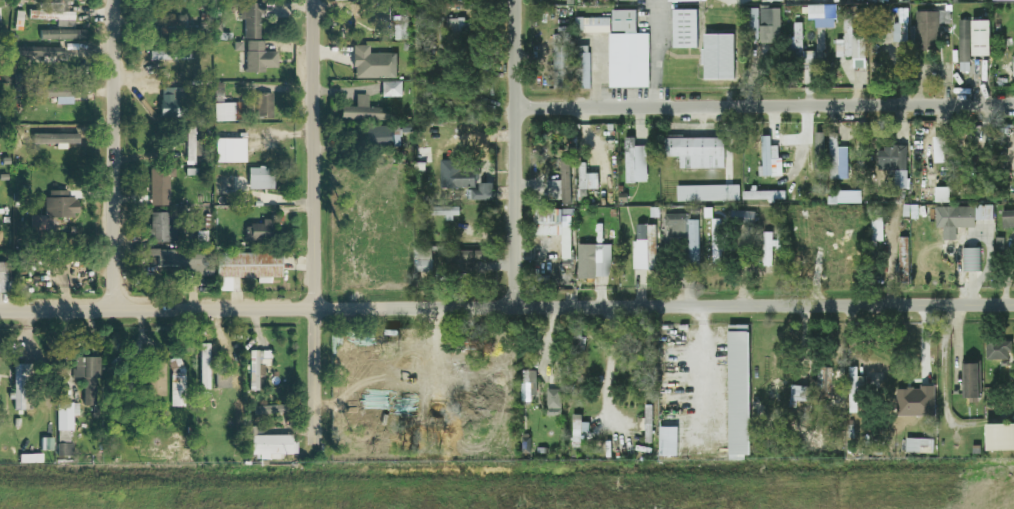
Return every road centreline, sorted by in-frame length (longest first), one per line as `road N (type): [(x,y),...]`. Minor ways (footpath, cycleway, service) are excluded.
road 1 (residential): [(0,311),(1013,304)]
road 2 (residential): [(515,108),(1013,104)]
road 3 (residential): [(316,445),(314,0)]
road 4 (residential): [(114,310),(115,0)]
road 5 (residential): [(515,307),(514,0)]

